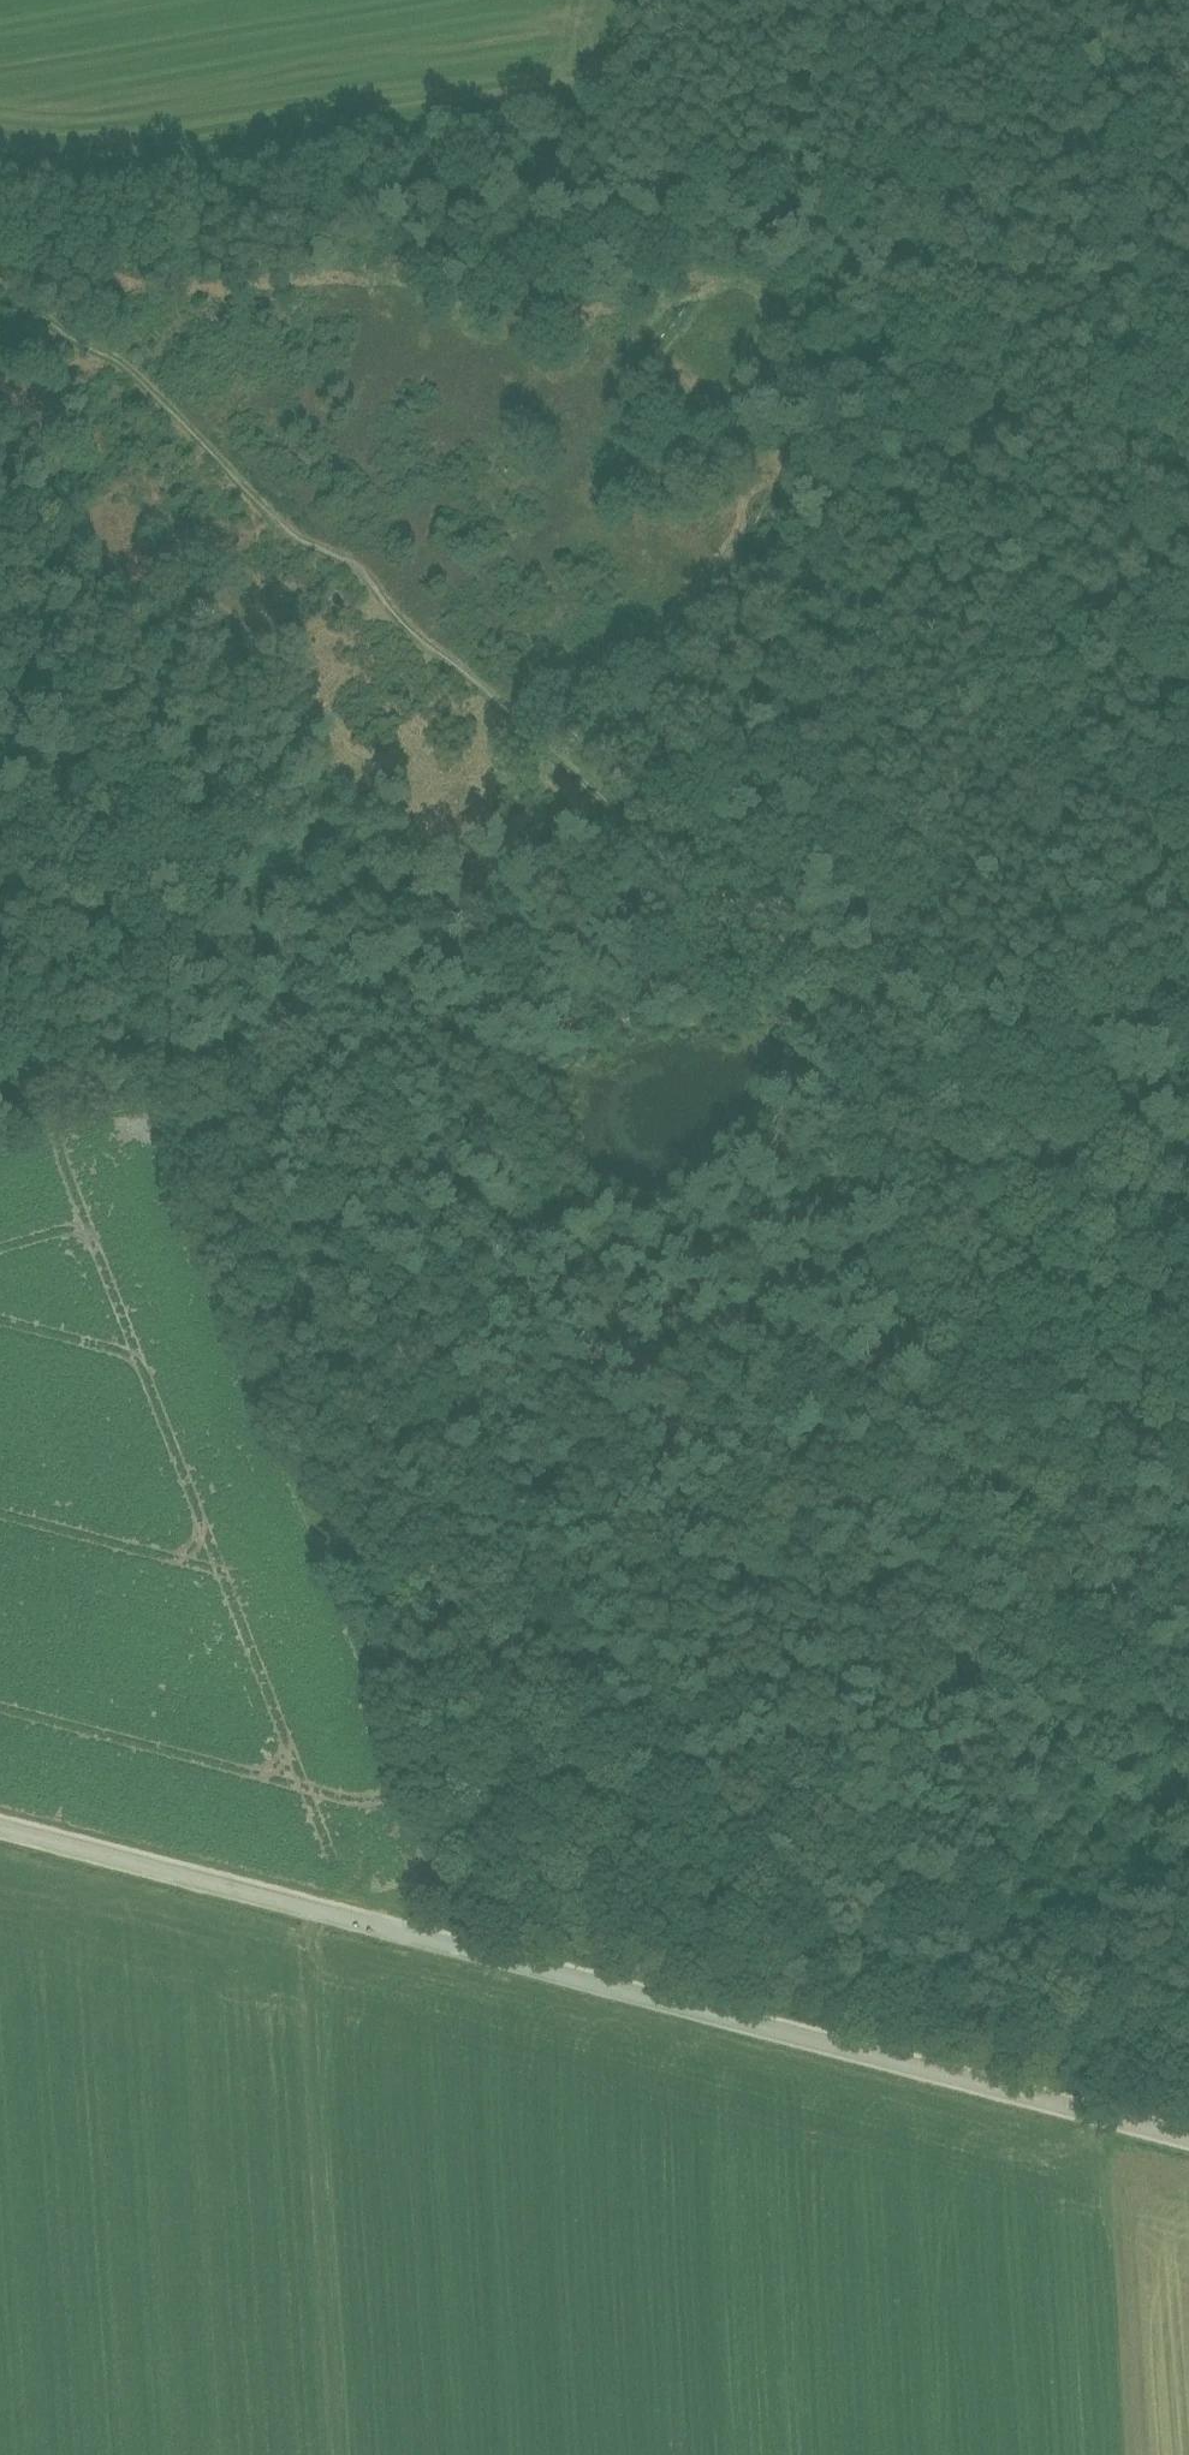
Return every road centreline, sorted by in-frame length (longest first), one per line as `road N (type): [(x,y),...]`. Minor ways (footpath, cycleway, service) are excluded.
road 1 (unclassified): [(1188,2139),(0,1829)]
road 2 (track): [(0,279),(777,938)]
road 3 (track): [(777,938),(853,994),(893,1039),(1188,1792)]

